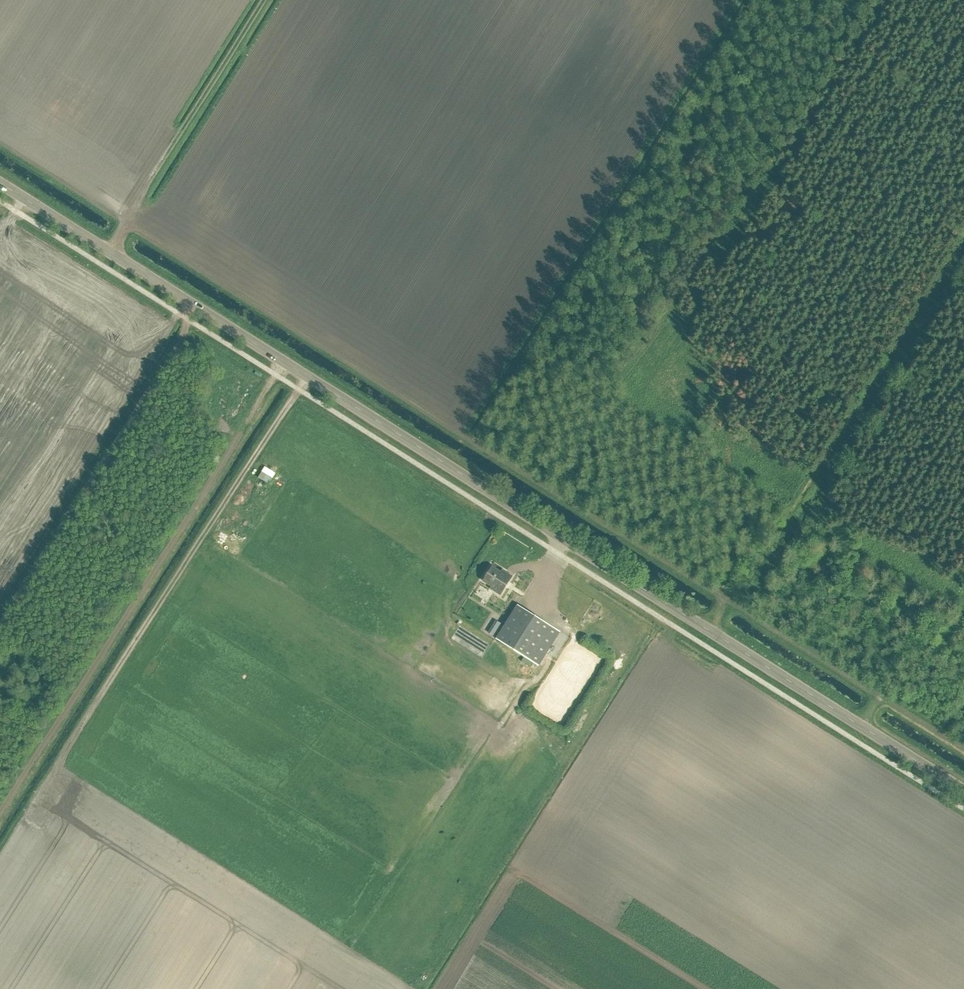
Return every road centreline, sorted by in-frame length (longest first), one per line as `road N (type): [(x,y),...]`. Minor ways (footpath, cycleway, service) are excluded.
road 1 (tertiary): [(0,183),(963,790)]
road 2 (track): [(57,768),(306,376)]
road 3 (track): [(0,623),(188,320)]

